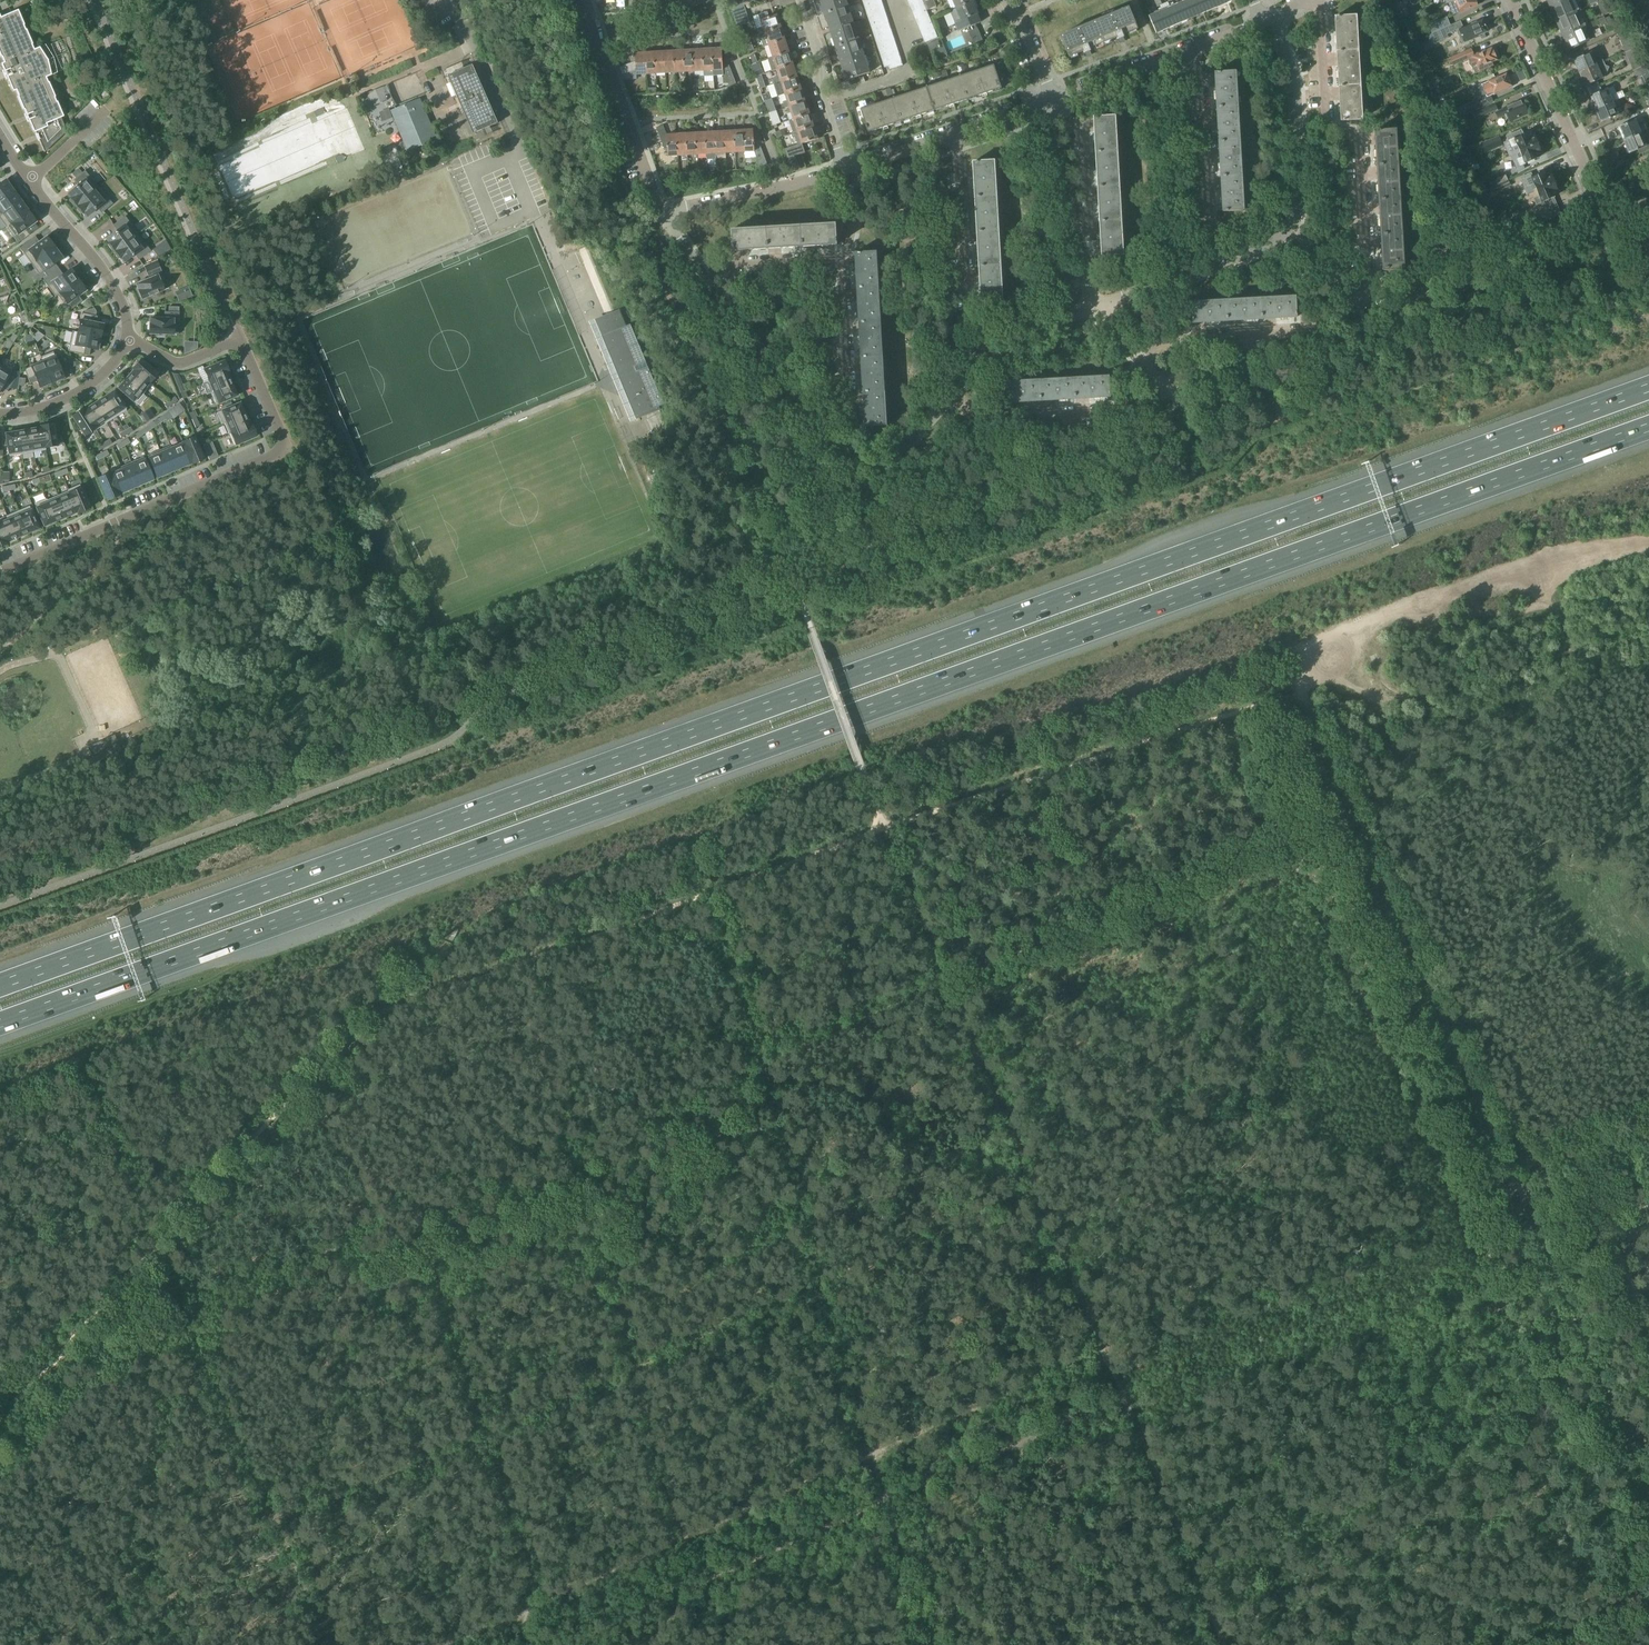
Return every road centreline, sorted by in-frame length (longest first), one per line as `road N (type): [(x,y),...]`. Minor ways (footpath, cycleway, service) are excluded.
road 1 (track): [(1648,1638),(1220,706),(386,999),(0,1430)]
road 2 (motorway): [(0,1023),(1648,426)]
road 3 (motorway): [(1648,390),(0,985)]
road 4 (track): [(703,889),(922,1644)]
road 5 (track): [(523,1614),(1099,1355)]
road 6 (track): [(883,830),(1115,1396)]
road 7 (unclassified): [(1520,1193),(1290,687)]
road 8 (residential): [(0,573),(288,451),(240,339)]
road 9 (residential): [(1094,307),(1234,254),(1277,234),(1293,216),(1290,74),(1265,20)]
road 10 (track): [(1290,687),(1369,619),(1558,555),(1648,540)]
road 11 (unclassified): [(1648,1499),(1520,1193)]
road 12 (residential): [(868,483),(983,356),(1094,307)]
road 13 (residential): [(0,138),(105,272),(125,308),(127,339)]
road 14 (residential): [(663,214),(584,0)]
road 15 (residential): [(1053,99),(1265,20)]
road 16 (residential): [(836,447),(702,270)]
road 17 (residential): [(847,169),(1053,99)]
road 18 (residential): [(1094,307),(1048,120),(1053,99)]
road 19 (residential): [(1595,192),(1510,0)]
road 20 (residential): [(841,253),(847,427),(836,447)]
road 21 (residential): [(663,214),(840,172)]
road 22 (residential): [(847,169),(801,0)]
road 23 (residential): [(127,339),(80,391),(0,414)]
road 24 (residential): [(841,253),(722,258),(702,270)]
road 25 (unclassified): [(1520,1193),(1648,1140)]
road 26 (residential): [(127,339),(179,364),(240,339)]

